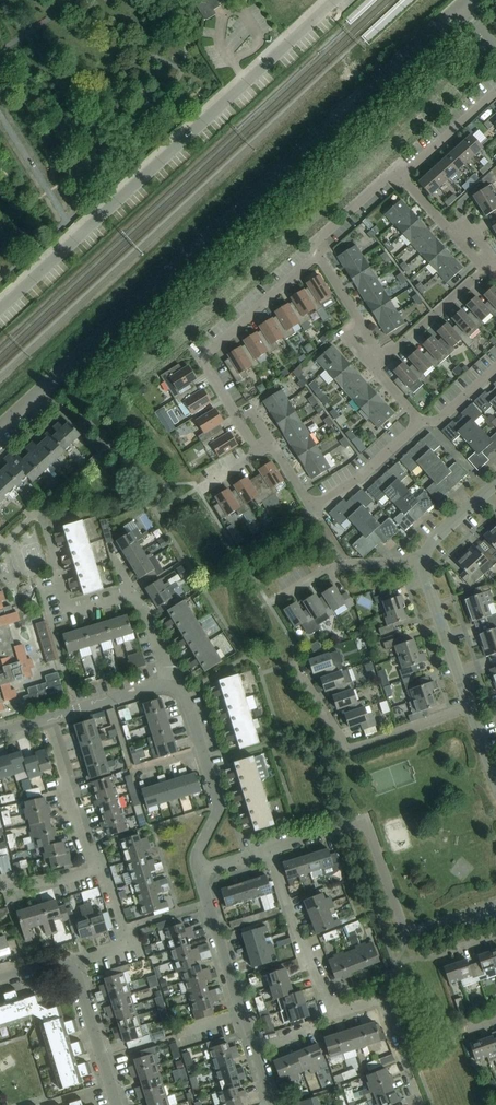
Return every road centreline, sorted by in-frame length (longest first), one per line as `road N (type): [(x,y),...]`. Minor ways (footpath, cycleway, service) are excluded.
road 1 (residential): [(0,429),(460,6)]
road 2 (residential): [(0,304),(333,0)]
road 3 (residential): [(268,848),(327,998),(337,1013),(385,1006),(422,1104)]
road 4 (residential): [(495,902),(404,926),(363,819),(268,848)]
road 5 (residential): [(270,442),(231,407),(213,371),(215,351),(317,249)]
road 6 (residential): [(470,707),(350,746),(299,671)]
road 7 (residential): [(270,442),(320,509),(419,422)]
road 8 (residential): [(100,868),(48,718)]
road 9 (residential): [(373,365),(491,262)]
road 10 (residential): [(470,707),(426,560)]
road 11 (residential): [(67,964),(118,1104)]
road 12 (residential): [(286,593),(335,564),(426,560)]
road 13 (residential): [(238,1012),(194,871)]
road 14 (residential): [(67,964),(127,939),(100,868)]
road 15 (residential): [(373,365),(360,321),(317,249)]
road 16 (residential): [(48,718),(171,685)]
road 17 (residential): [(402,178),(495,96)]
road 18 (residential): [(194,871),(214,802),(198,753)]
road 19 (residential): [(491,262),(402,178)]

